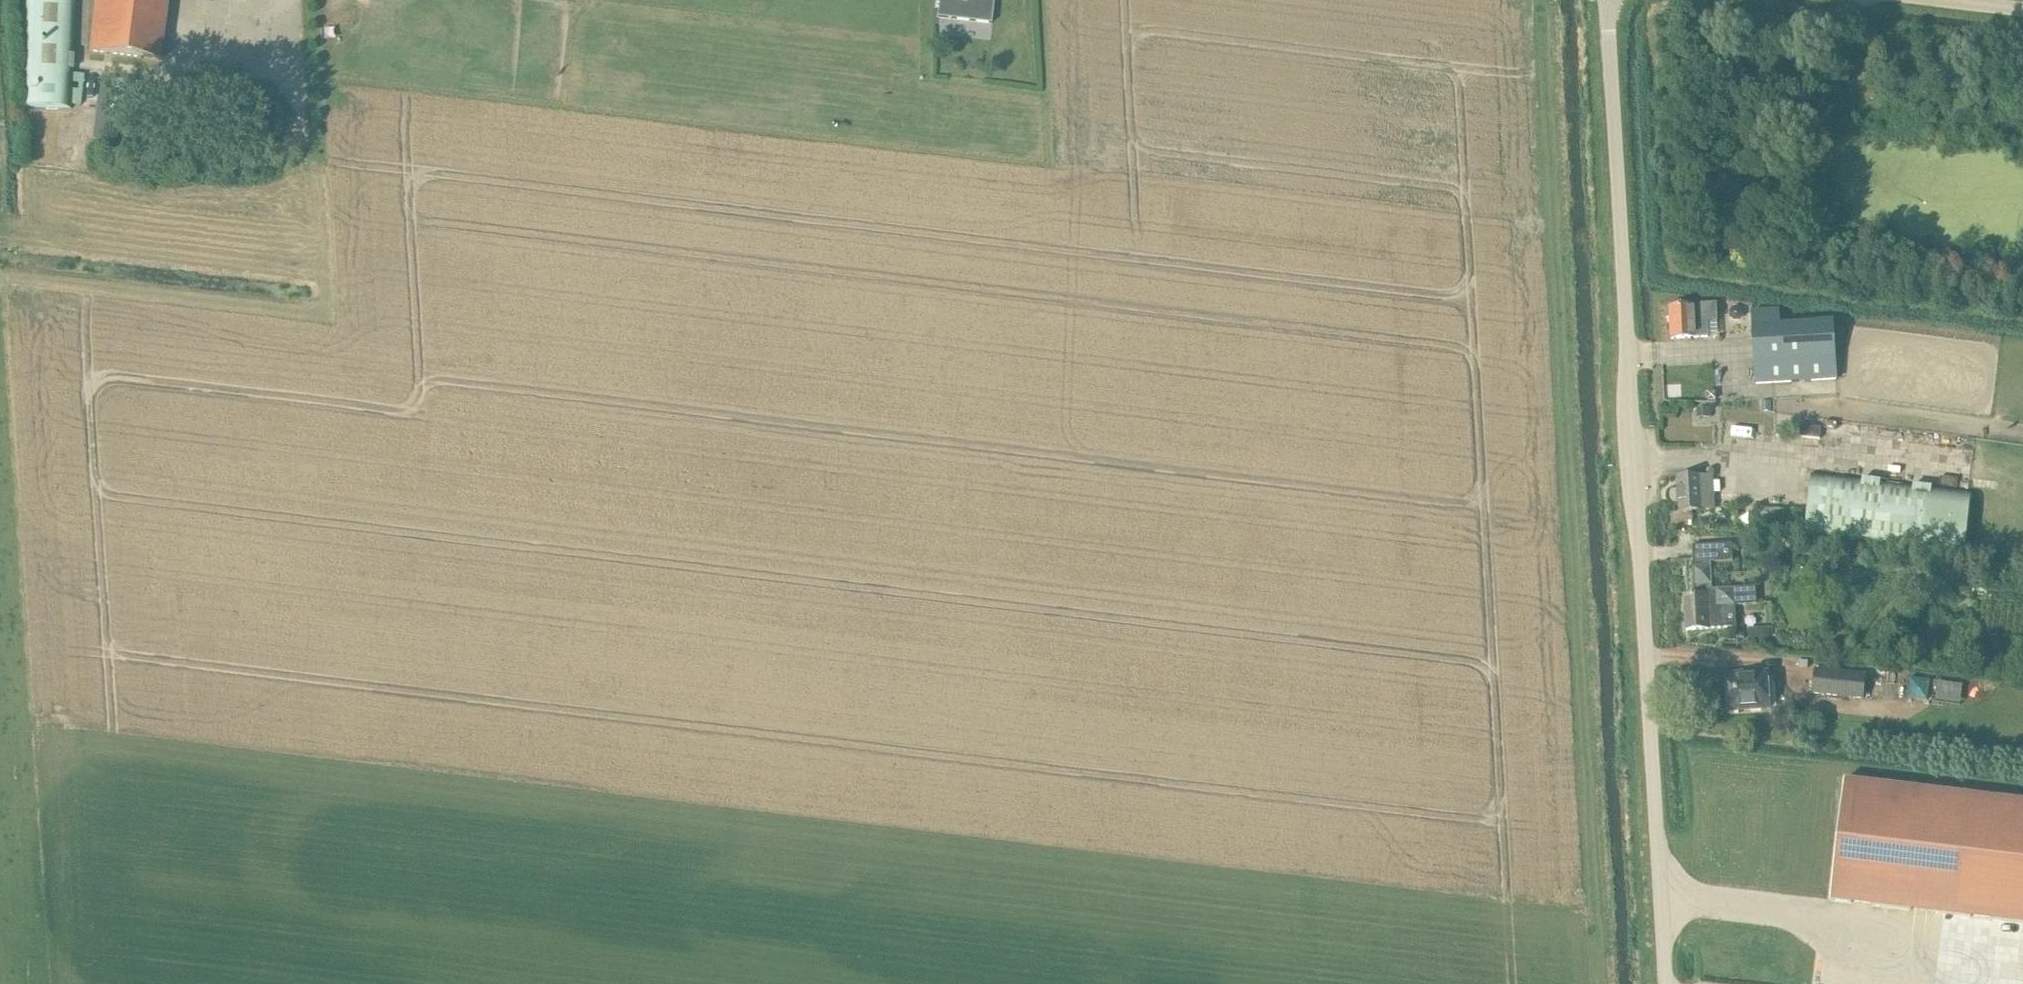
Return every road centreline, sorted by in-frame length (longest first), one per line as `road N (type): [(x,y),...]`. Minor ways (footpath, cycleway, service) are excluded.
road 1 (unclassified): [(1666,983),(1606,0)]

